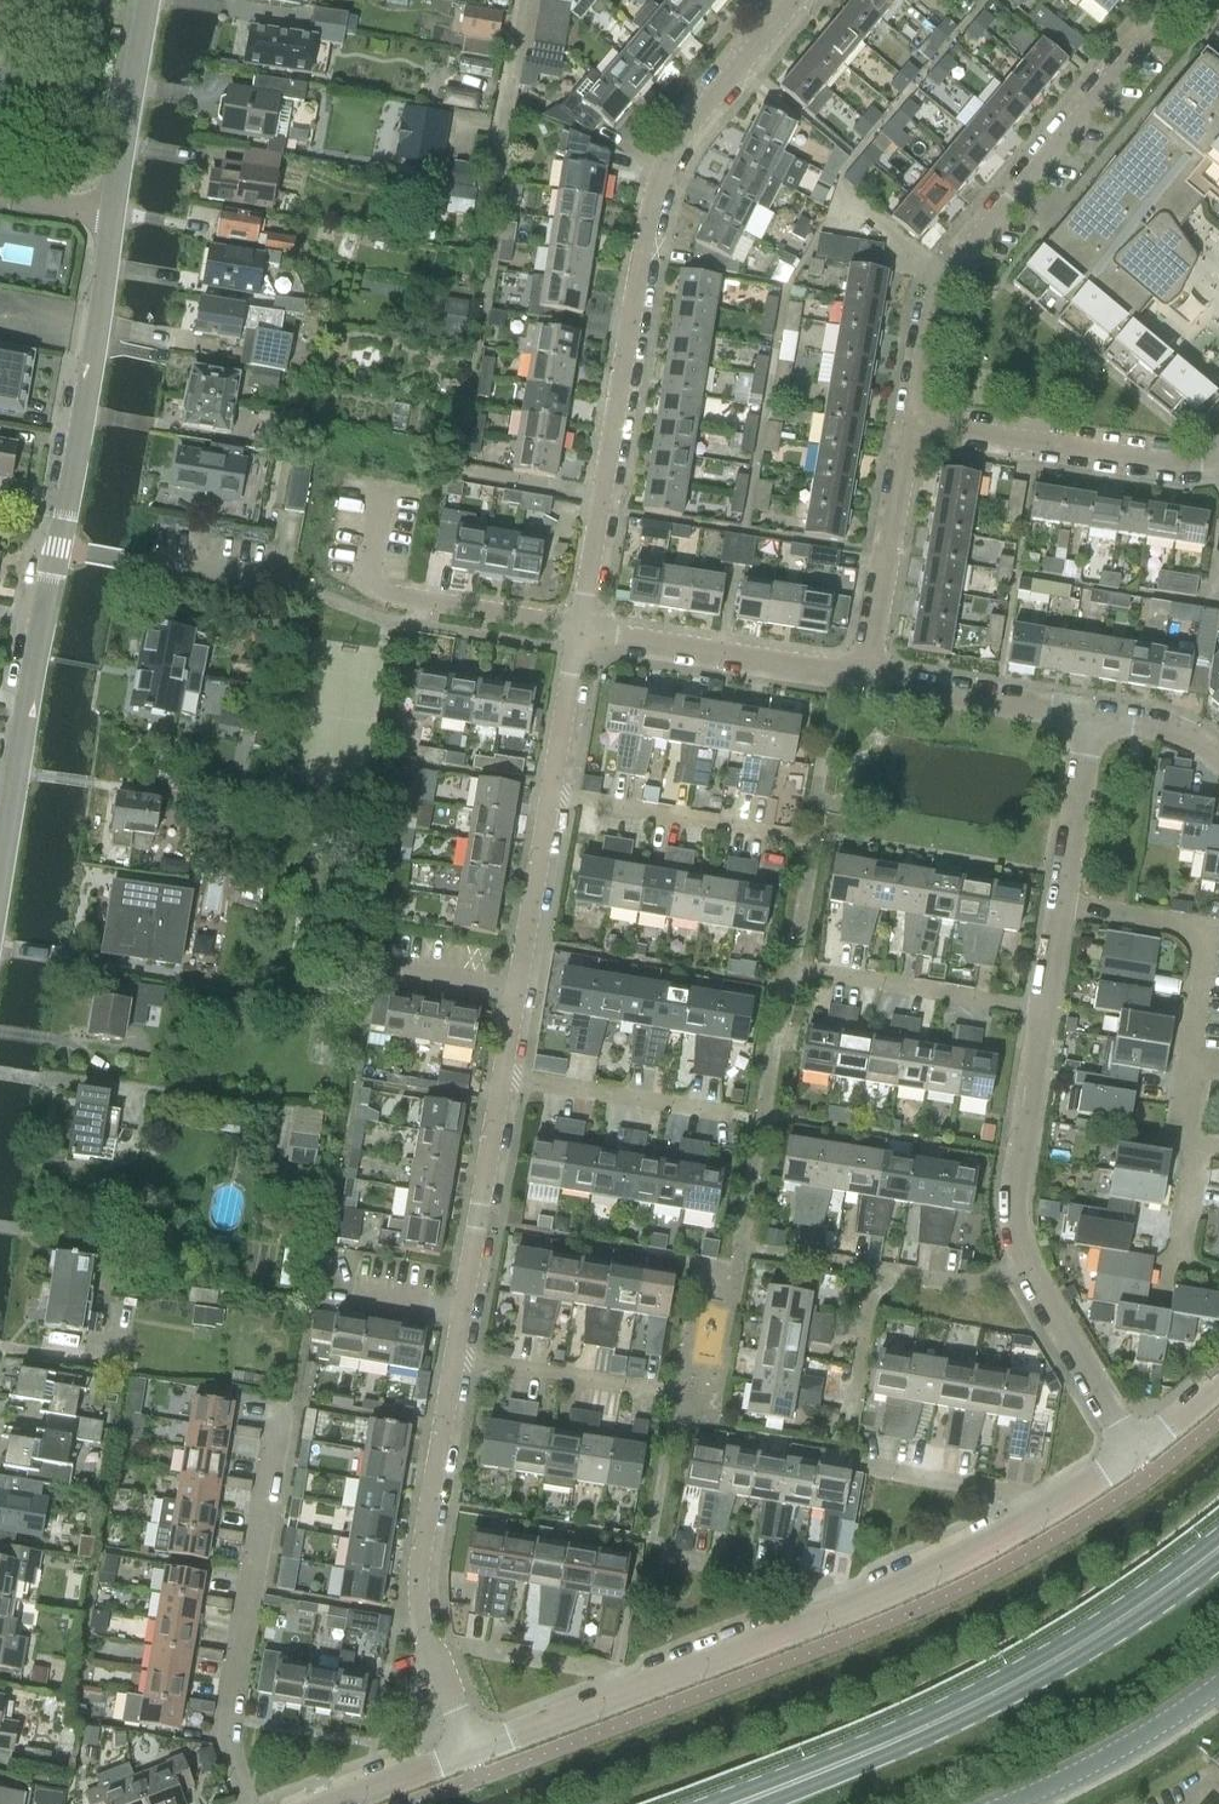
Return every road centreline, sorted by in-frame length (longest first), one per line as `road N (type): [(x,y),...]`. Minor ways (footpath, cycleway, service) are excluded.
road 1 (residential): [(580,629),(653,198),(679,145),(794,0)]
road 2 (primary): [(734,1803),(972,1706),(1089,1640),(1218,1548)]
road 3 (residential): [(914,421),(939,269),(1174,0)]
road 4 (residential): [(473,1752),(425,1636),(418,1571),(452,1357)]
road 5 (residential): [(250,1803),(228,1746),(227,1714),(281,1406)]
road 6 (tertiary): [(0,900),(59,547)]
road 7 (tertiary): [(59,547),(114,214)]
road 8 (residential): [(1218,465),(1198,468),(914,421)]
road 9 (residential): [(872,676),(580,629)]
road 10 (residential): [(501,1079),(549,796)]
road 11 (residential): [(452,1357),(501,1079)]
road 12 (residential): [(1060,904),(1201,926),(1208,934),(1192,1061)]
road 13 (residential): [(872,676),(914,421)]
road 14 (residential): [(1025,1258),(1022,1161),(1043,1010)]
road 15 (tertiary): [(1005,1803),(1105,1757),(1218,1680)]
road 16 (residential): [(501,1079),(740,1116)]
road 17 (residential): [(549,796),(783,832)]
road 18 (residential): [(59,547),(290,585)]
road 19 (residential): [(1043,1010),(815,972)]
road 20 (residential): [(1095,709),(872,676)]
road 21 (residential): [(452,1357),(674,1391)]
road 22 (residential): [(841,1616),(1040,1513)]
road 23 (residential): [(1135,1452),(1025,1258)]
road 24 (residential): [(637,1690),(841,1616)]
road 25 (tertiary): [(114,214),(149,0)]
road 26 (residential): [(1060,904),(1095,709)]
road 27 (residential): [(841,1616),(808,1579),(671,1556)]
road 28 (residential): [(637,1690),(592,1669),(457,1646)]
road 29 (residential): [(1040,1513),(1010,1495),(864,1471)]
road 30 (residential): [(580,629),(403,601)]
road 31 (residential): [(473,1752),(637,1690)]
road 32 (residential): [(549,796),(580,629)]
road 33 (residential): [(878,1271),(851,1428)]
road 34 (residential): [(1025,1258),(976,1279),(878,1271)]
road 35 (residential): [(335,1803),(473,1752)]
road 36 (residential): [(1218,756),(1155,720),(1095,709)]
road 37 (residential): [(1177,1267),(1198,1143)]

